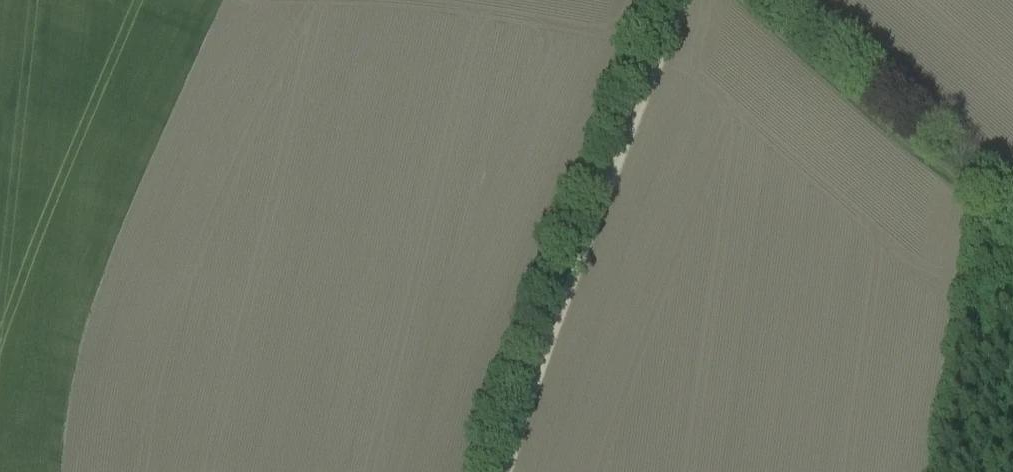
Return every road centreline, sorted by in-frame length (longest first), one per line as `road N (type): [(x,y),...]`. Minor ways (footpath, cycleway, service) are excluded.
road 1 (track): [(500,471),(596,196),(684,0)]

